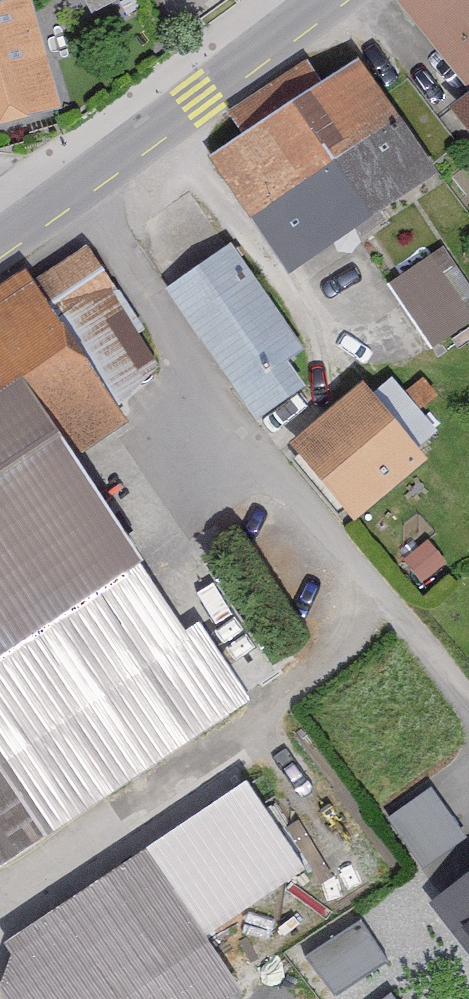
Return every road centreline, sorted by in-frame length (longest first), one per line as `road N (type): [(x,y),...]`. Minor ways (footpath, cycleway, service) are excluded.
road 1 (residential): [(59,180),(238,452),(382,603),(468,714)]
road 2 (tertiary): [(59,180),(303,0)]

